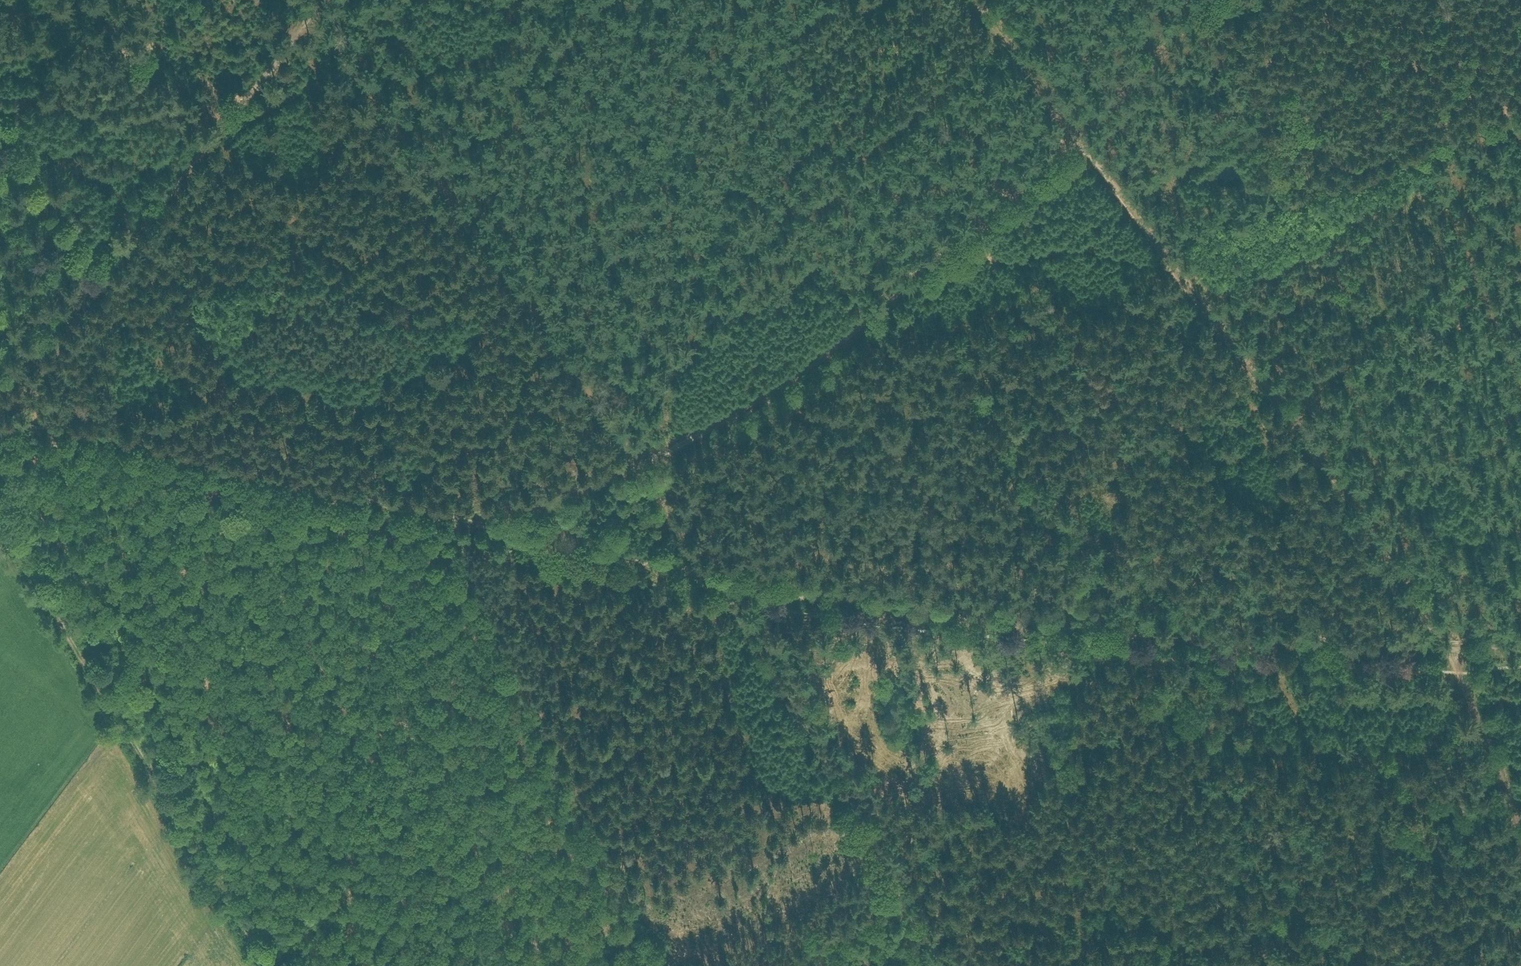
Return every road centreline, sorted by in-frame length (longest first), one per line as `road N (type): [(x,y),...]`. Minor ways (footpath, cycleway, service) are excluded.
road 1 (track): [(1520,831),(1435,608),(1077,128)]
road 2 (track): [(711,572),(895,606),(1155,638),(1520,647)]
road 3 (track): [(264,965),(0,522)]
road 4 (track): [(315,11),(0,381)]
road 5 (track): [(262,473),(711,572)]
road 6 (track): [(711,572),(933,965)]
road 7 (track): [(820,361),(642,460),(466,518)]
road 8 (track): [(820,361),(1077,128)]
road 9 (track): [(1161,235),(1220,198),(1272,204),(1420,150)]
road 10 (track): [(0,426),(93,435),(262,473)]
road 11 (track): [(1200,0),(1077,128)]
road 12 (track): [(1077,128),(976,0)]
road 13 (track): [(642,460),(711,572)]

